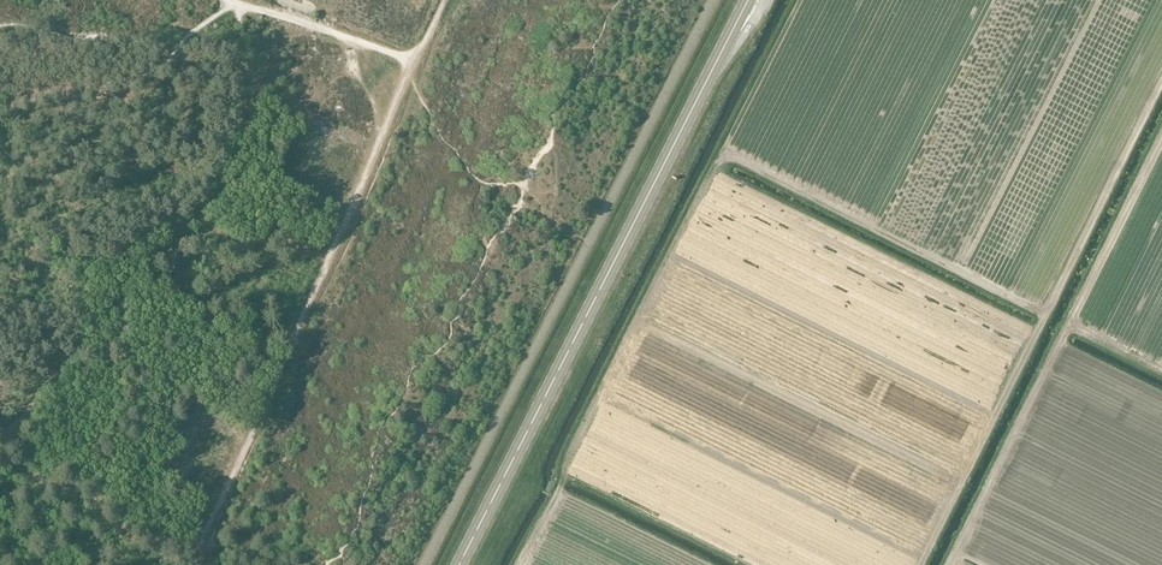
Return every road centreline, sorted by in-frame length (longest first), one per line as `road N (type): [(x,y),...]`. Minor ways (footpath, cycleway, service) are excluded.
road 1 (track): [(520,564),(705,181),(730,154),(1045,315),(920,564)]
road 2 (secondary): [(460,564),(749,0)]
road 3 (track): [(950,564),(1161,139)]

